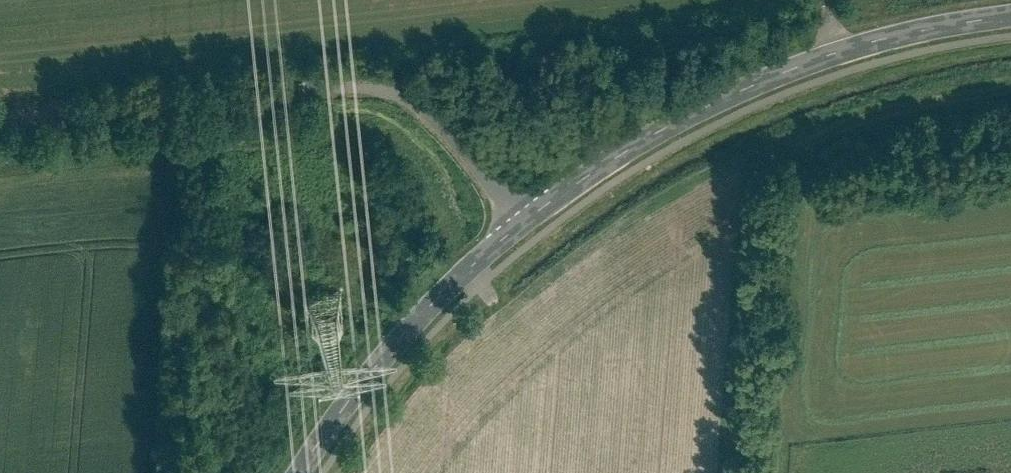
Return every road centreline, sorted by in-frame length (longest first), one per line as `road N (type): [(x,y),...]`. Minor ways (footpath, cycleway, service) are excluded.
road 1 (unclassified): [(0,117),(372,77),(433,103),(524,223)]
road 2 (track): [(1010,93),(890,112),(781,153),(755,189),(731,472)]
road 3 (tertiary): [(524,223),(643,139),(847,54),(1010,22)]
road 4 (tertiary): [(297,472),(362,373),(524,223)]

